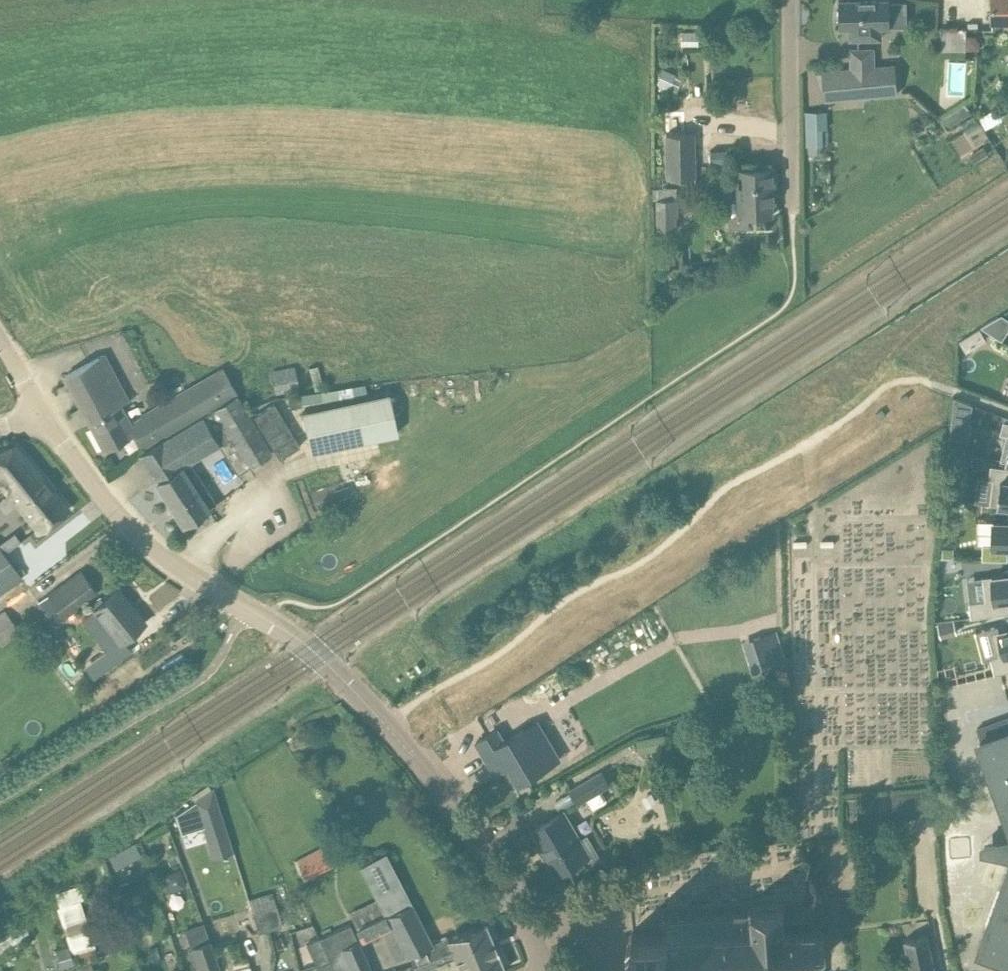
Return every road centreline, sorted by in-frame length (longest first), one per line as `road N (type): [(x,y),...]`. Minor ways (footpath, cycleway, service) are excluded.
road 1 (tertiary): [(550,970),(497,875),(382,721),(310,648),(161,558),(42,417)]
road 2 (residential): [(793,216),(795,0)]

